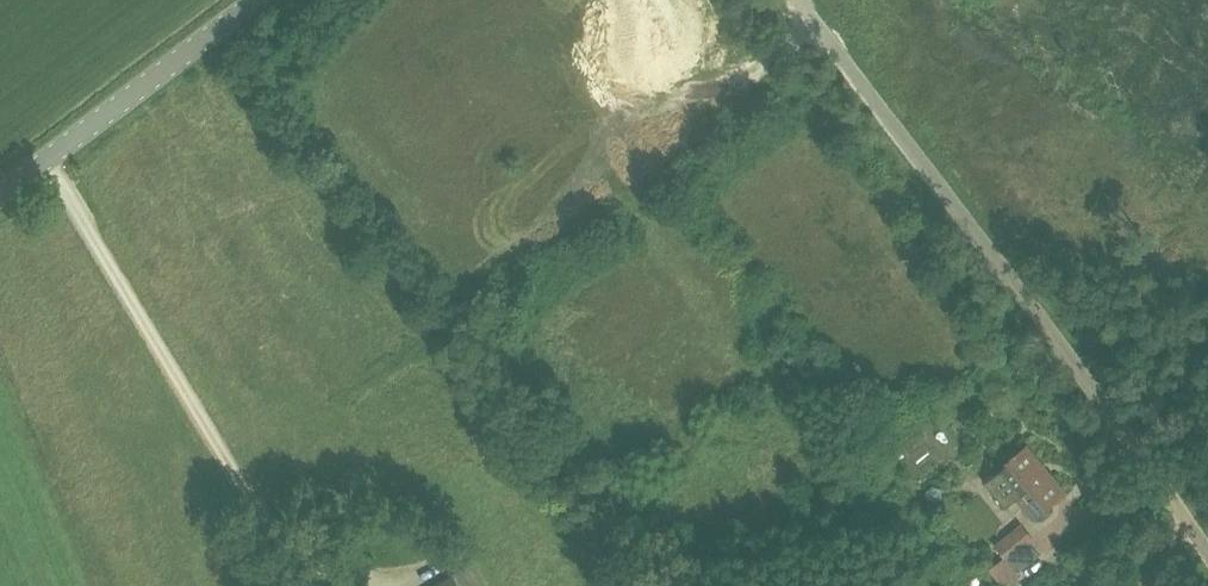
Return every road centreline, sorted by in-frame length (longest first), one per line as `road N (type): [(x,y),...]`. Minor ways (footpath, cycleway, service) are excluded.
road 1 (unclassified): [(1207,557),(1038,310),(794,0)]
road 2 (unclassified): [(0,196),(257,0)]

